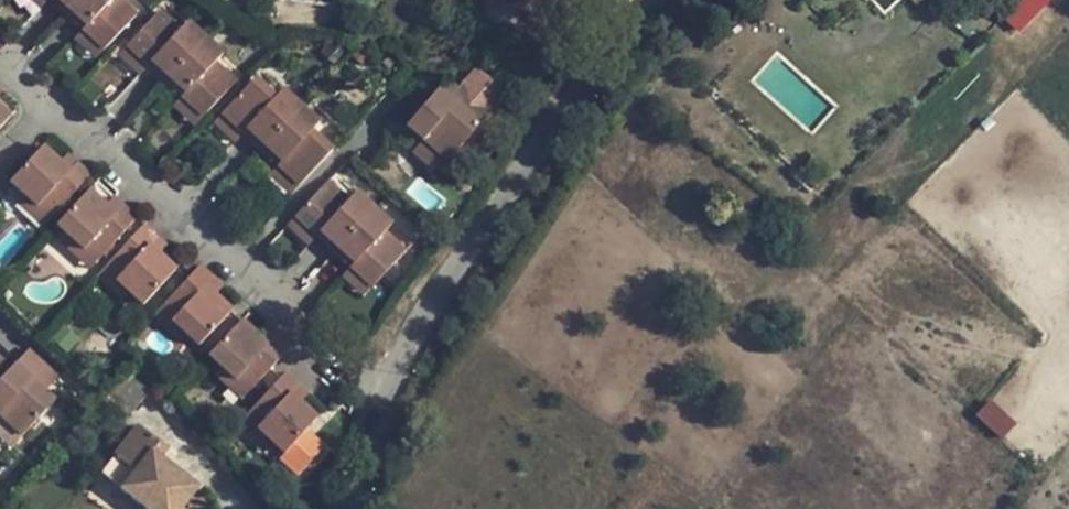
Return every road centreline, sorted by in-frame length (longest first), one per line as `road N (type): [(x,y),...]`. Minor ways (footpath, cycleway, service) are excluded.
road 1 (residential): [(356,508),(391,386),(428,311),(659,0)]

